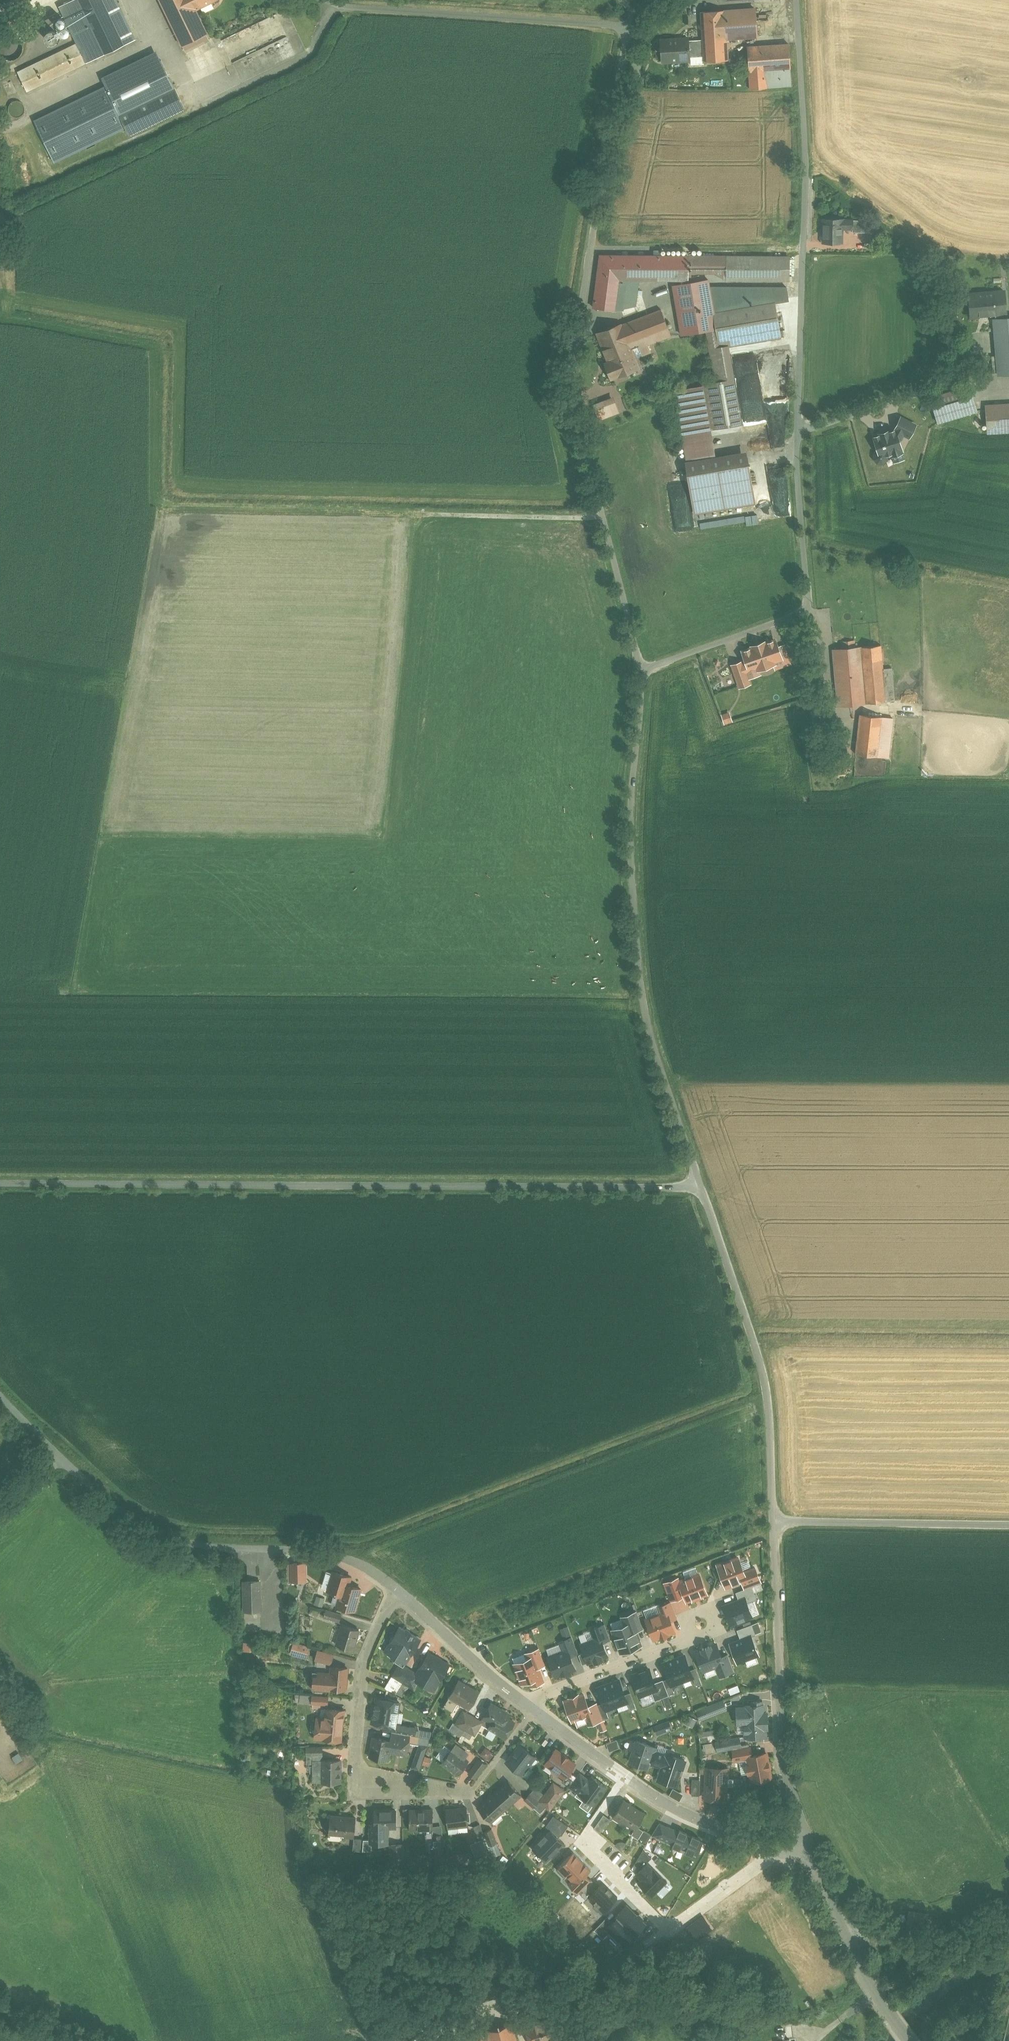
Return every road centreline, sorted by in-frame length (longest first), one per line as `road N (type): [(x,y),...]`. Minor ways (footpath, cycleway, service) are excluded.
road 1 (unclassified): [(798,0),(804,207),(798,475),(810,612),(641,667)]
road 2 (unclassified): [(0,1181),(702,1187)]
road 3 (unclassified): [(641,667),(572,368),(633,30)]
road 4 (unclassified): [(702,1187),(630,1000),(641,667)]
road 5 (residential): [(814,1853),(747,1841),(653,1798),(396,1591)]
road 6 (residential): [(396,1591),(326,1553),(234,1549),(155,1531),(89,1486),(0,1394)]
road 7 (unclassified): [(772,1521),(765,1377),(702,1187)]
road 8 (unclassified): [(814,1853),(791,1783),(772,1521)]
road 9 (unclassified): [(633,30),(321,0)]
road 10 (unclassified): [(396,1591),(364,1674),(358,1772),(373,1786),(473,1794)]
road 11 (unclassified): [(1008,1525),(772,1521)]
road 12 (unclassified): [(911,2040),(848,1937),(814,1853)]
road 13 (track): [(602,517),(414,513)]

